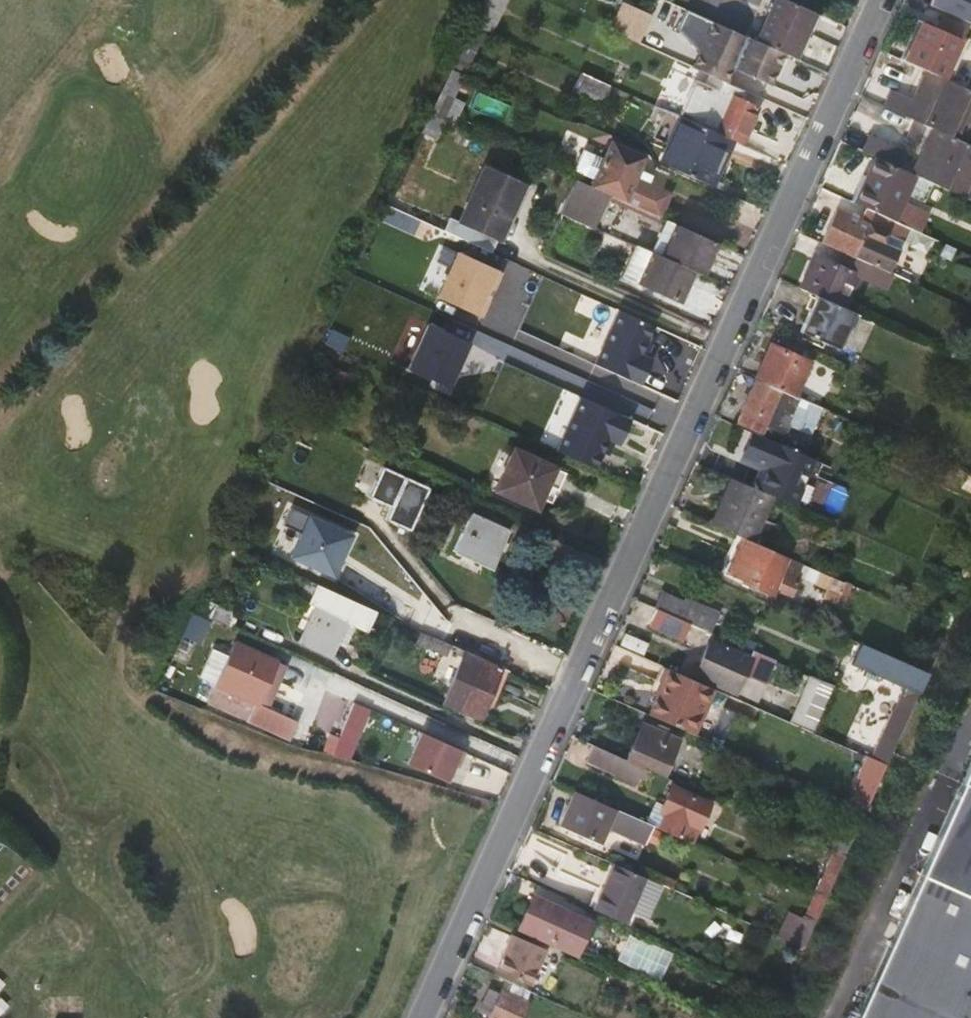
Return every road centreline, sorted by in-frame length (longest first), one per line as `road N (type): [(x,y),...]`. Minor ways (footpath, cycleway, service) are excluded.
road 1 (residential): [(883,0),(419,1017)]

